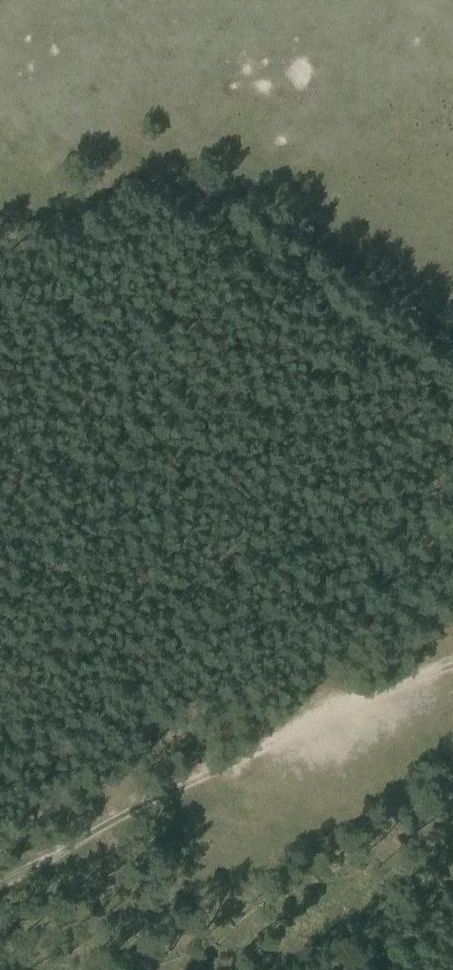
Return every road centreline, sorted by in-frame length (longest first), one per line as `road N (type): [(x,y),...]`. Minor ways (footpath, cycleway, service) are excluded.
road 1 (track): [(452,662),(149,793),(0,880)]

